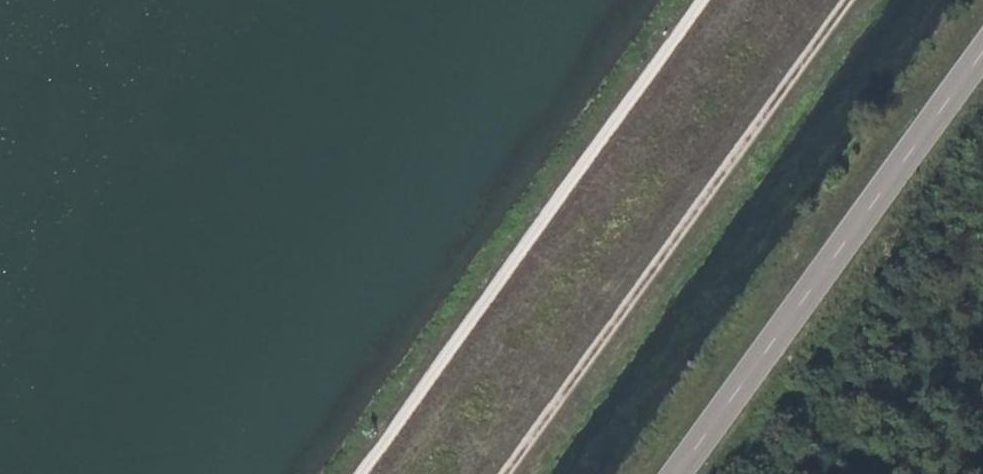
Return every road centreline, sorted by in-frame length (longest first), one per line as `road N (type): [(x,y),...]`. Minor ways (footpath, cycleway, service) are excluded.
road 1 (track): [(703,0),(360,473)]
road 2 (track): [(843,0),(505,473)]
road 3 (tertiary): [(982,57),(682,473)]

